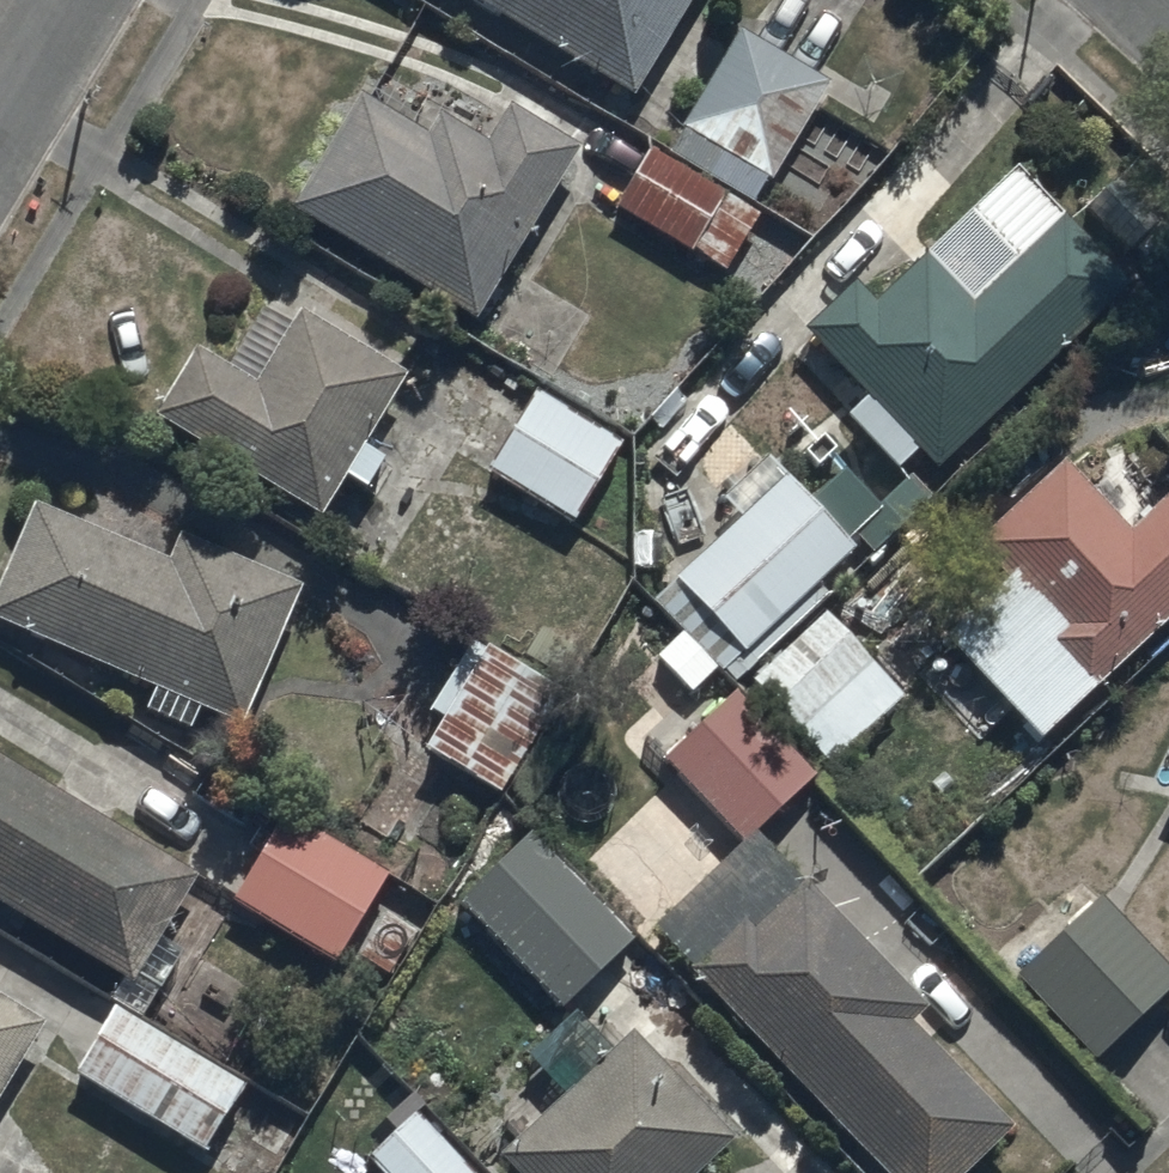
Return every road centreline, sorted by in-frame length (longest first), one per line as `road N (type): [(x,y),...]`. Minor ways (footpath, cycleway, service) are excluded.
road 1 (residential): [(77,0),(0,128)]

